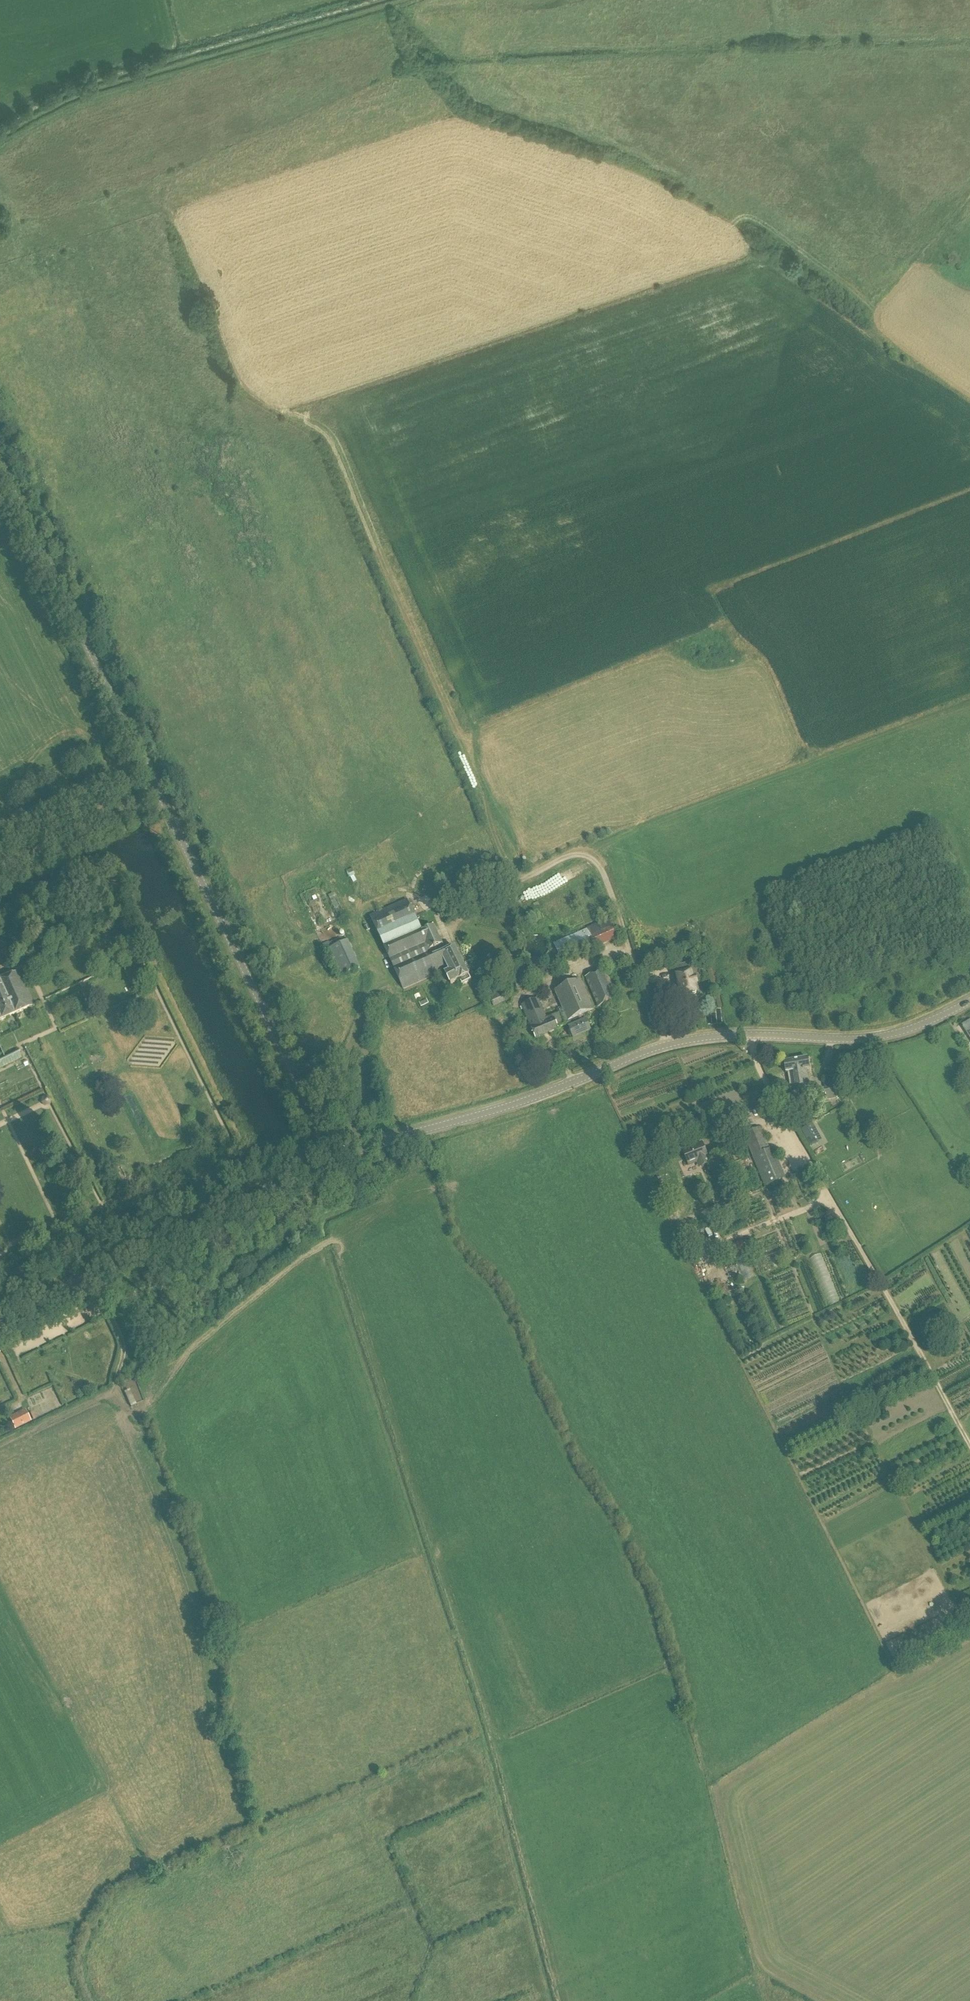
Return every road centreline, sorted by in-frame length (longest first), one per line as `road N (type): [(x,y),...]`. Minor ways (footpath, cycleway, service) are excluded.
road 1 (tertiary): [(332,1157),(0,472)]
road 2 (tertiary): [(969,1003),(894,1035),(723,1037),(667,1047),(523,1104),(332,1157)]
road 3 (track): [(358,1149),(395,1201),(263,1288),(192,1351),(151,1406),(135,1413),(118,1392),(121,1347),(91,1277)]
road 4 (track): [(969,1443),(752,1036)]
road 5 (track): [(405,0),(130,78),(57,105),(0,140)]
road 6 (tertiary): [(0,1319),(332,1157)]
road 7 (track): [(487,815),(518,884),(568,857),(584,855),(603,868),(667,1047)]

